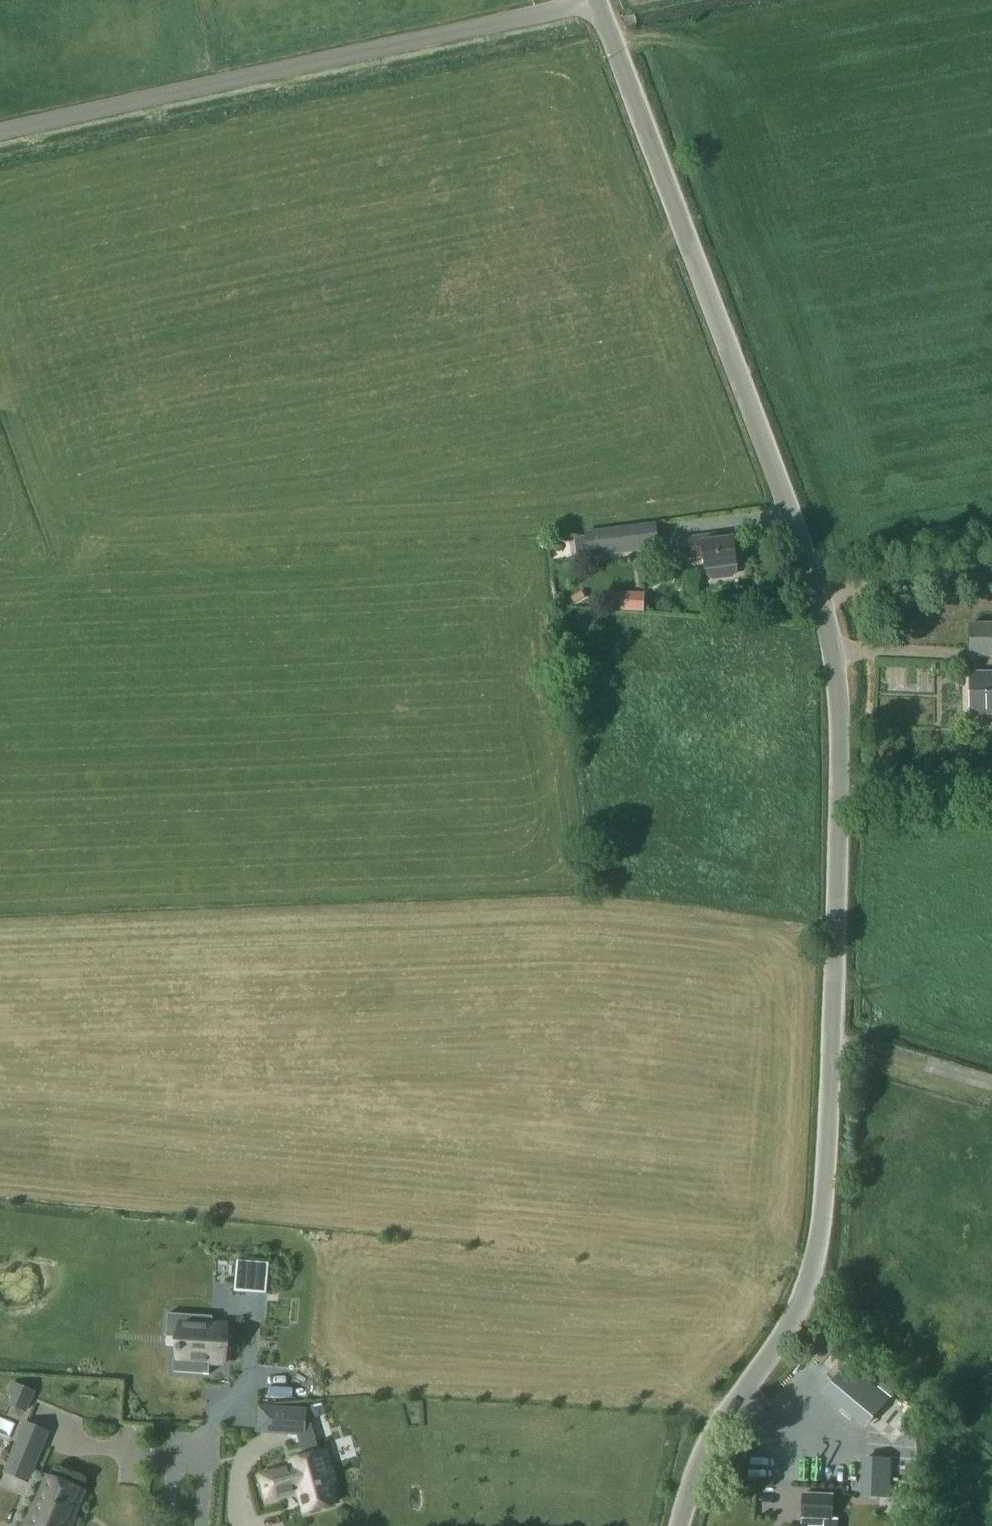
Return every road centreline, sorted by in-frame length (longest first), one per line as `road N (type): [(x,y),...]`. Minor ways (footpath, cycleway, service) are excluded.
road 1 (unclassified): [(677,1525),(691,1458),(800,1271),(811,1217),(828,656),(597,2)]
road 2 (unclassified): [(0,141),(597,2)]

